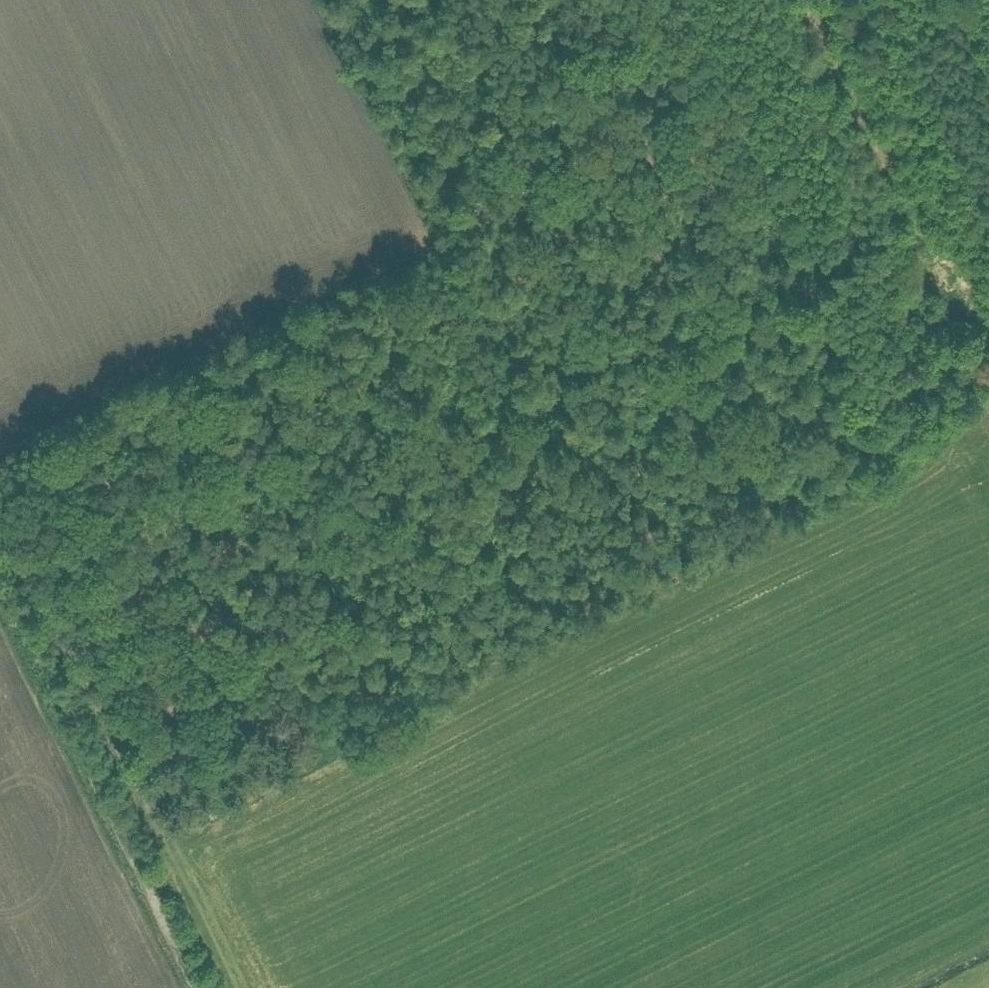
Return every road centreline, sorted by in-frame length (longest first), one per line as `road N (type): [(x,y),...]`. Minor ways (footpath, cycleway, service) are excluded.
road 1 (track): [(0,505),(160,846)]

